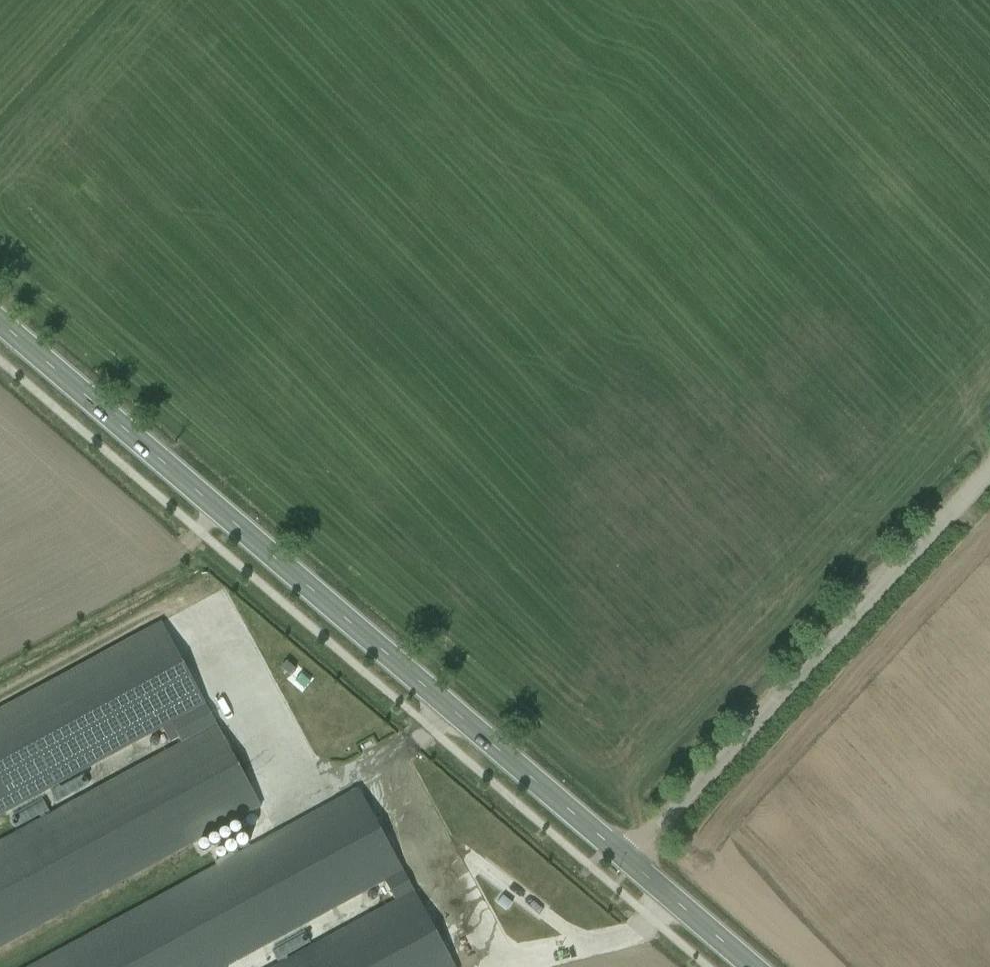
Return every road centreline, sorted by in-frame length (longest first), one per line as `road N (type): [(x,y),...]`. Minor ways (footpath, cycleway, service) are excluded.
road 1 (secondary): [(0,320),(625,855)]
road 2 (unclassified): [(625,855),(989,463)]
road 3 (secondary): [(625,855),(755,966)]

